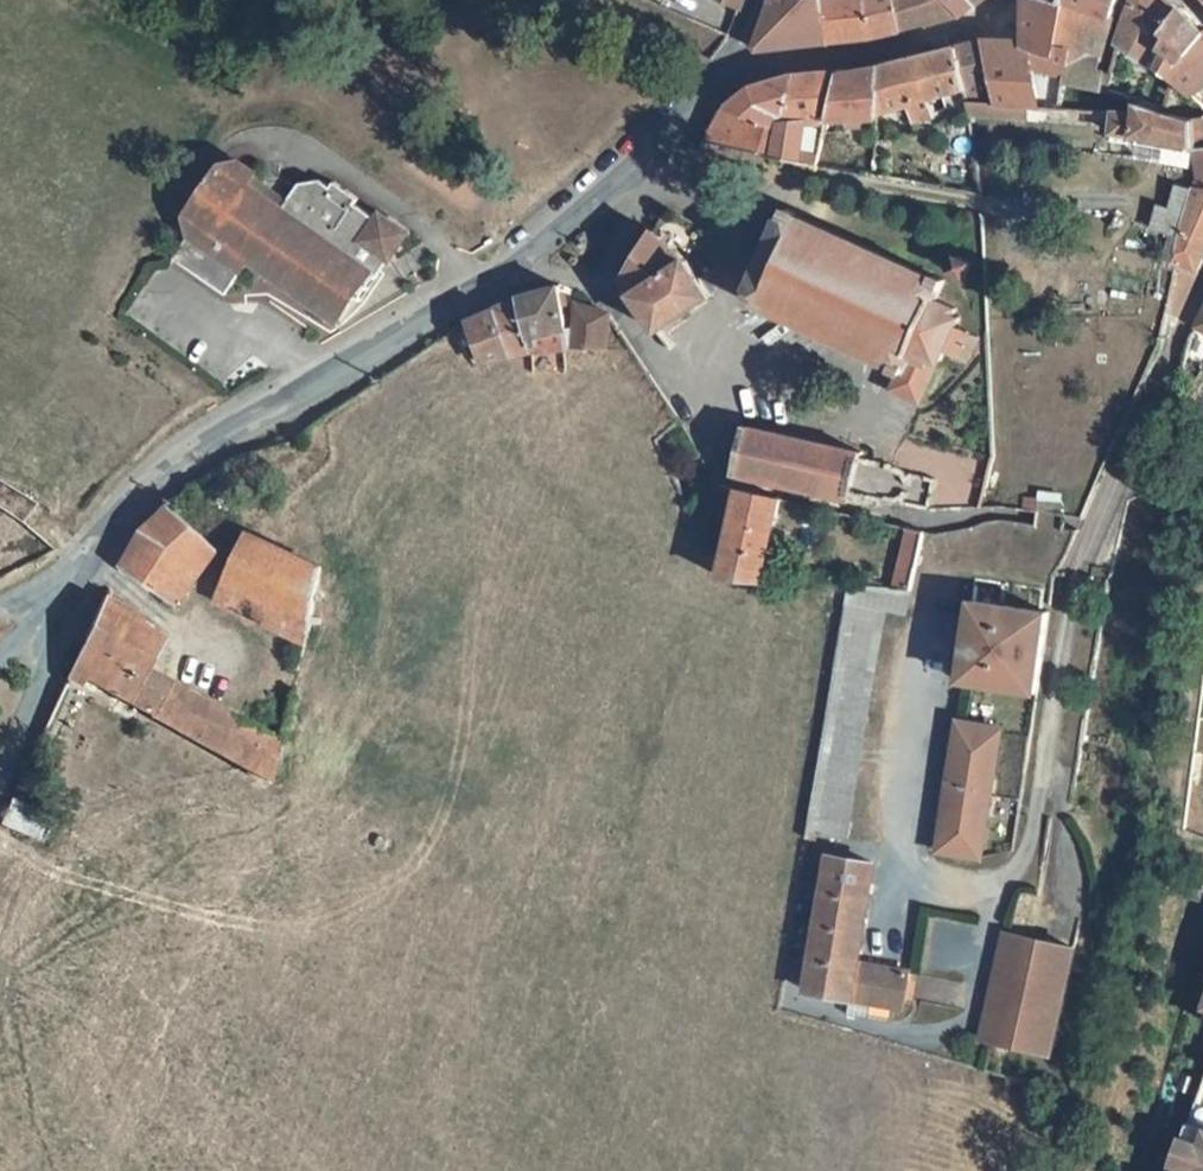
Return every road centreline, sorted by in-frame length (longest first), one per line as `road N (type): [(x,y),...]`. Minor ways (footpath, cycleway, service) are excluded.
road 1 (residential): [(1202,282),(1073,580),(1031,843)]
road 2 (unclassified): [(505,269),(412,335),(163,467),(86,552),(63,606)]
road 3 (residential): [(1010,0),(990,19),(923,45),(714,89)]
road 4 (residential): [(505,269),(601,291),(667,393)]
road 5 (residential): [(718,225),(726,358),(667,393)]
road 6 (unclassified): [(63,606),(42,692),(0,786)]
road 7 (residential): [(718,225),(810,192),(894,212)]
road 8 (unclassified): [(629,162),(505,269)]

